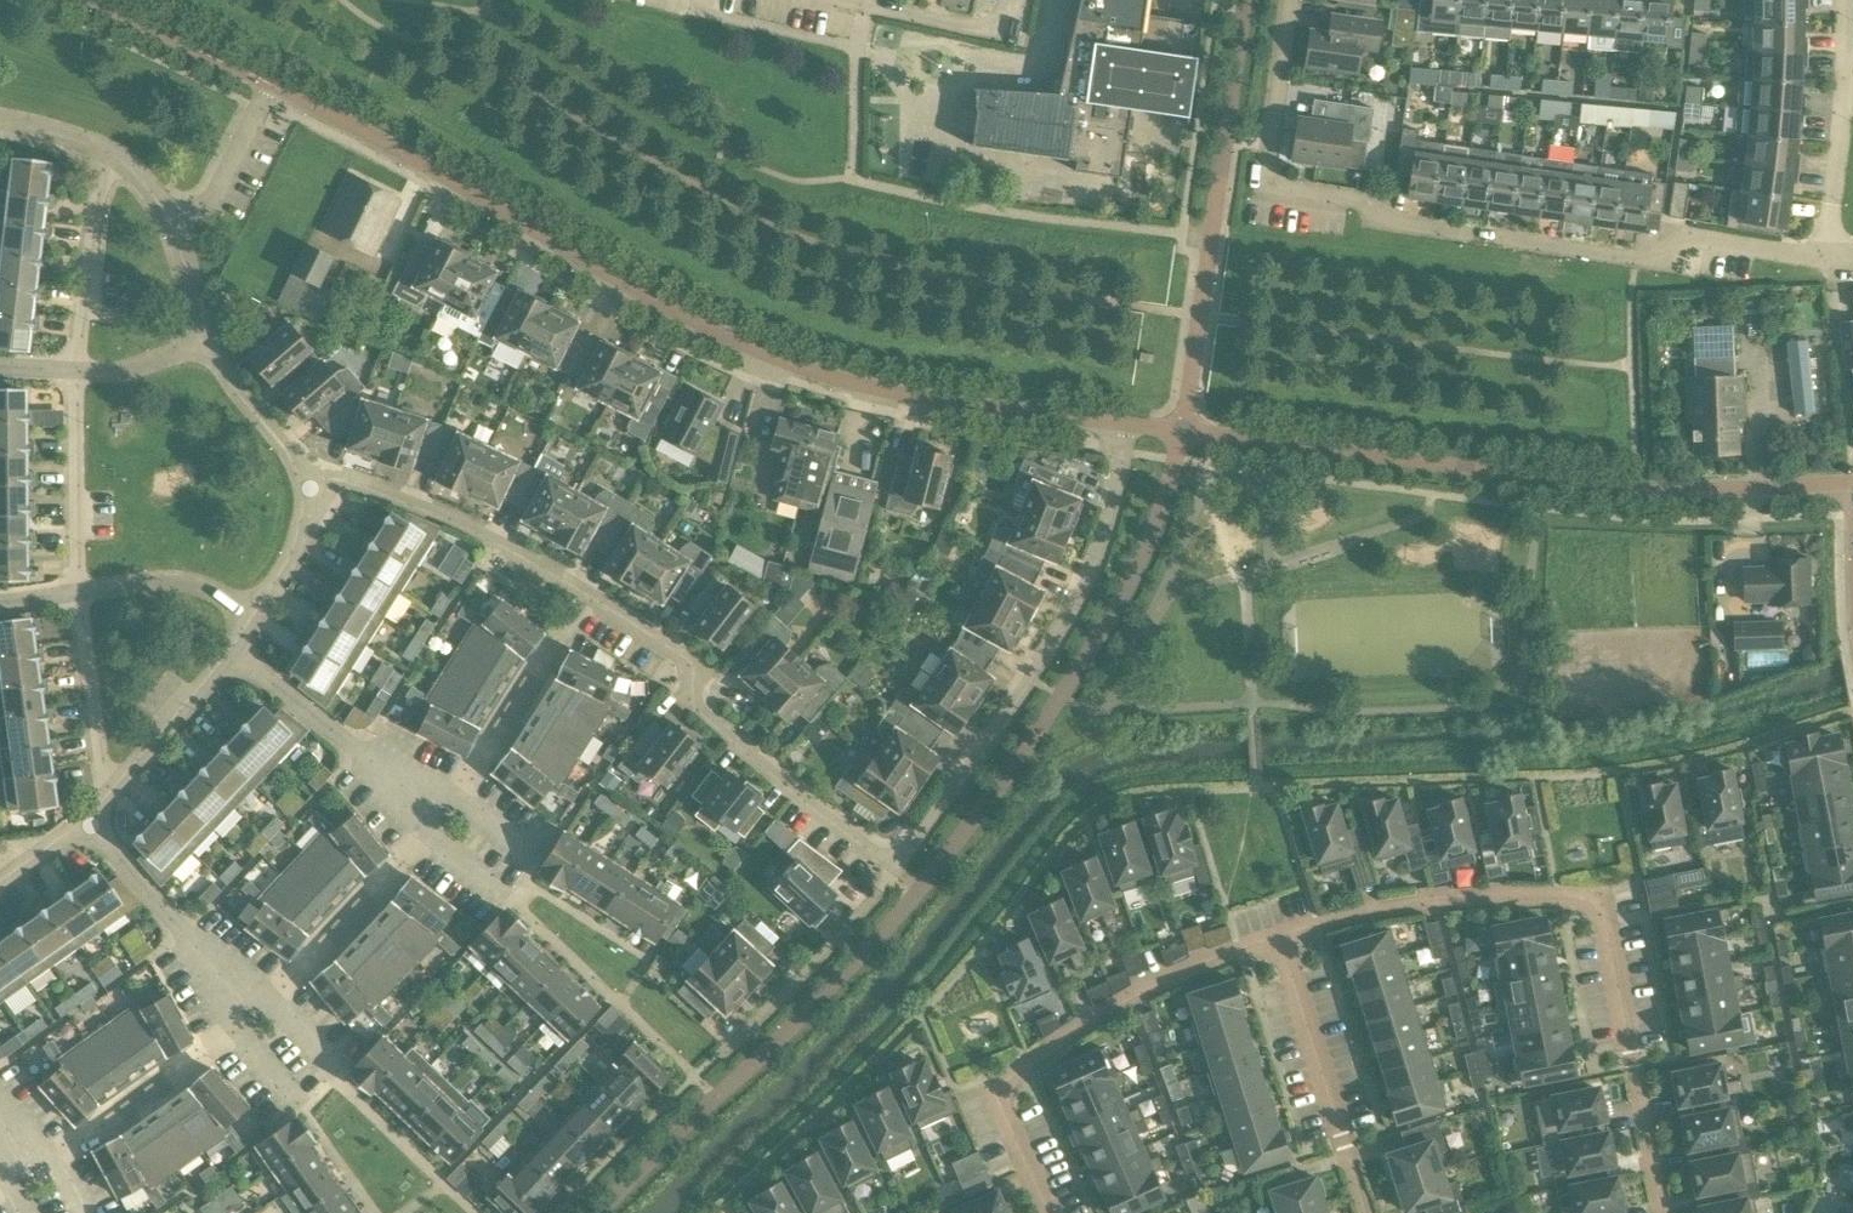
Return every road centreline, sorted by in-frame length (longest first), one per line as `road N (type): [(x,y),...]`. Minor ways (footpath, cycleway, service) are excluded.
road 1 (residential): [(901,870),(1077,608),(1104,545),(1124,426),(884,393),(774,357),(274,89)]
road 2 (residential): [(1828,255),(1694,238),(1649,258),(1392,219),(1356,200),(1285,191),(1269,179),(1266,161),(1291,0)]
road 3 (residential): [(1663,1212),(1602,912),(1558,898),(1481,900),(1286,934)]
road 4 (residential): [(1049,1212),(1000,1102),(1022,1070),(1128,995),(1286,934)]
road 5 (residential): [(901,870),(803,795),(598,595)]
road 6 (residential): [(598,595),(449,512),(314,478)]
road 7 (residential): [(1286,934),(1370,1212)]
road 8 (residential): [(441,818),(230,652)]
road 9 (residential): [(262,1013),(87,824)]
road 10 (residential): [(1828,255),(1844,0)]
road 11 (residential): [(727,1056),(852,935),(901,870)]
road 12 (residential): [(80,592),(76,372)]
road 13 (residential): [(76,372),(92,218),(108,158)]
road 14 (residential): [(115,788),(99,766),(80,592)]
road 15 (residential): [(80,592),(161,579),(219,592),(257,614)]
road 16 (residential): [(115,788),(230,652)]
road 17 (unclassified): [(173,220),(221,198),(274,89)]
road 18 (residential): [(866,0),(1007,28),(1013,0)]
road 19 (residential): [(1682,491),(1852,484)]
road 20 (residential): [(314,478),(211,344)]
road 21 (residential): [(257,614),(291,558),(314,478)]
road 22 (residential): [(76,372),(154,365),(211,344)]
road 23 (residential): [(211,344),(173,220)]

